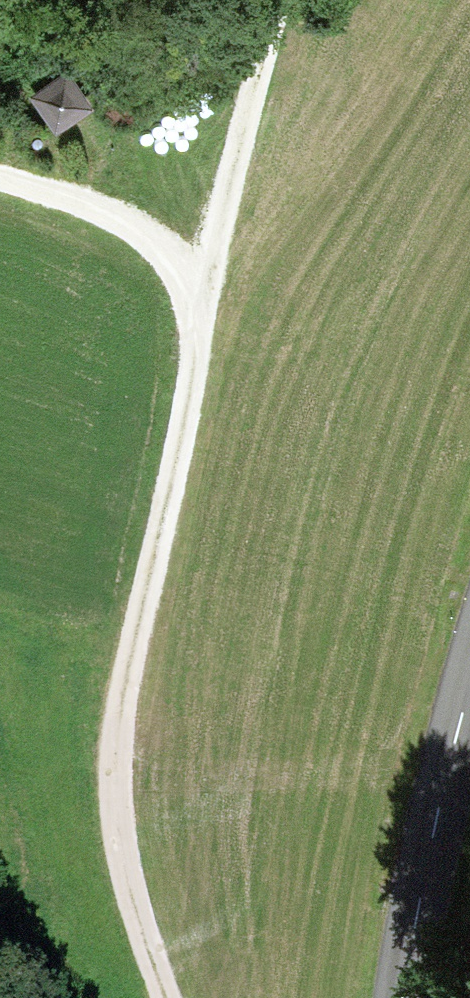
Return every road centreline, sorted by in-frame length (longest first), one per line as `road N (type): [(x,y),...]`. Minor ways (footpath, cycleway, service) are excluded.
road 1 (track): [(262,0),(111,734),(109,848),(159,997)]
road 2 (tertiary): [(398,997),(469,664)]
road 3 (track): [(0,182),(107,221),(154,259),(193,321)]

